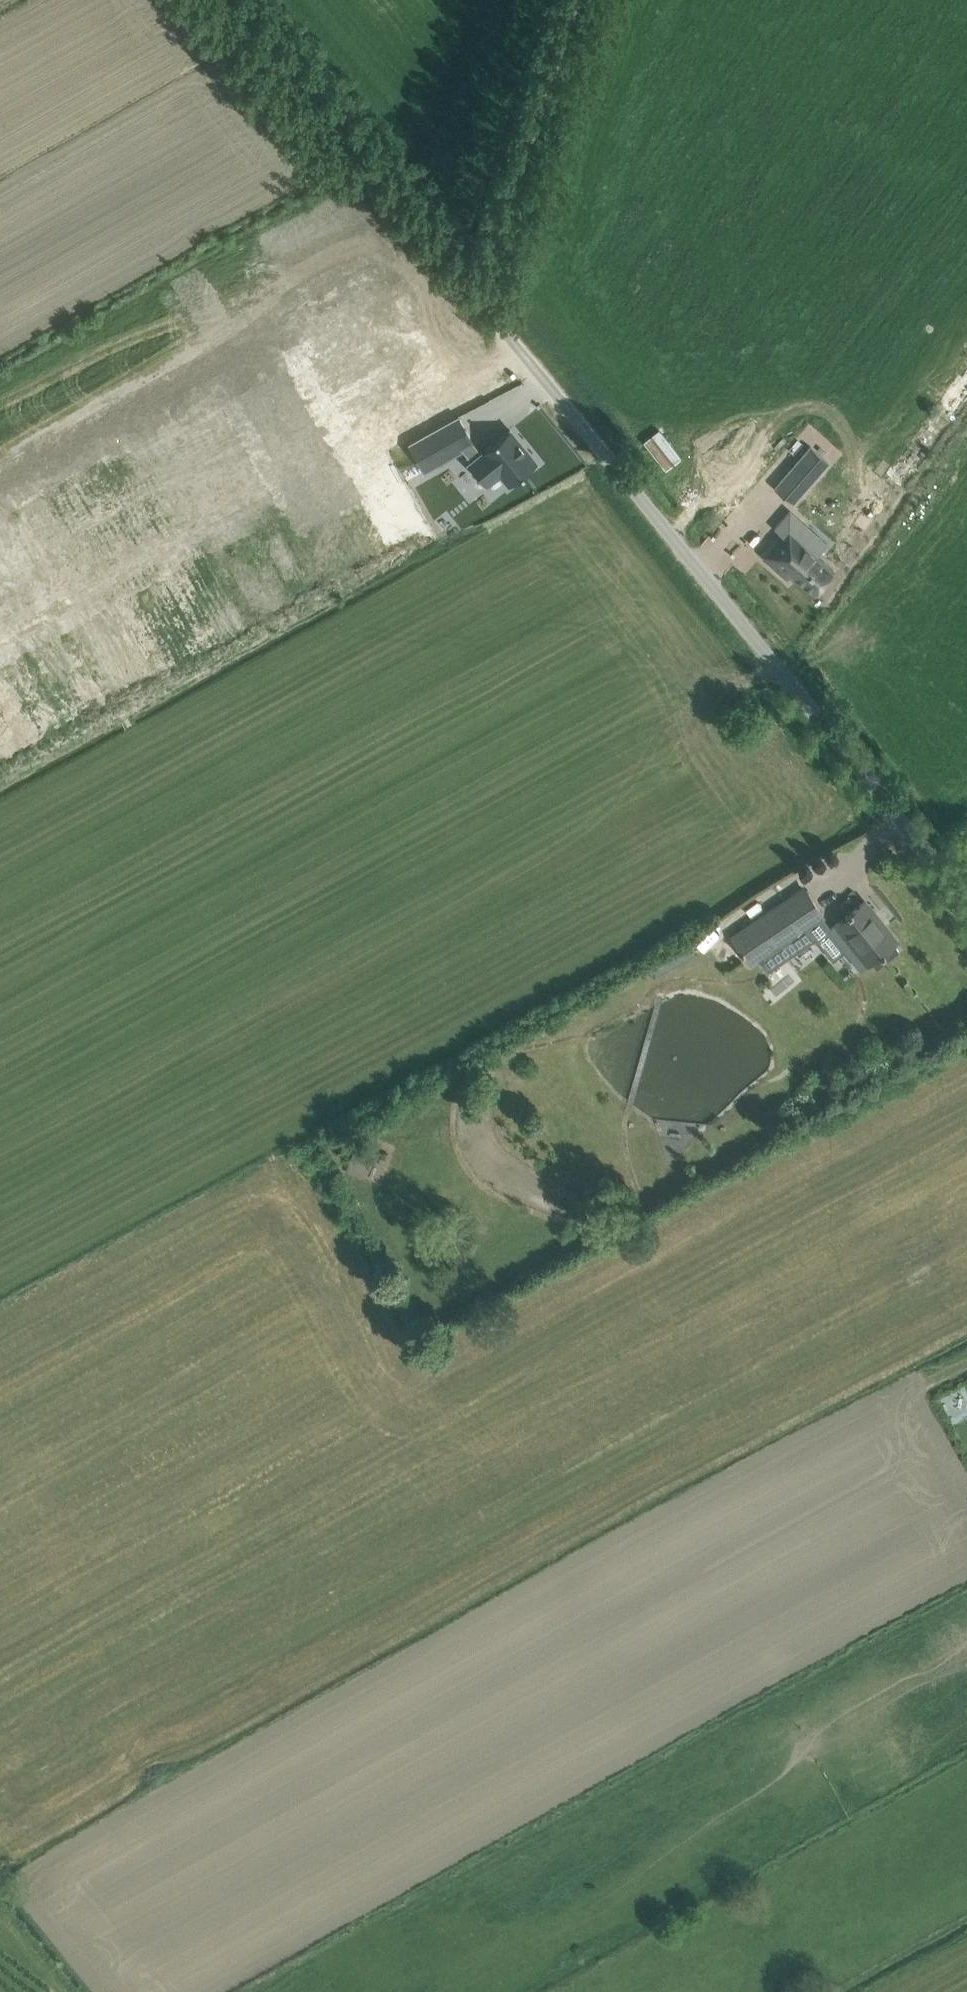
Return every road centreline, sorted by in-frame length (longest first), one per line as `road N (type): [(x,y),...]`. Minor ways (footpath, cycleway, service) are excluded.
road 1 (unclassified): [(966,904),(473,281),(569,0)]
road 2 (track): [(236,0),(473,281)]

